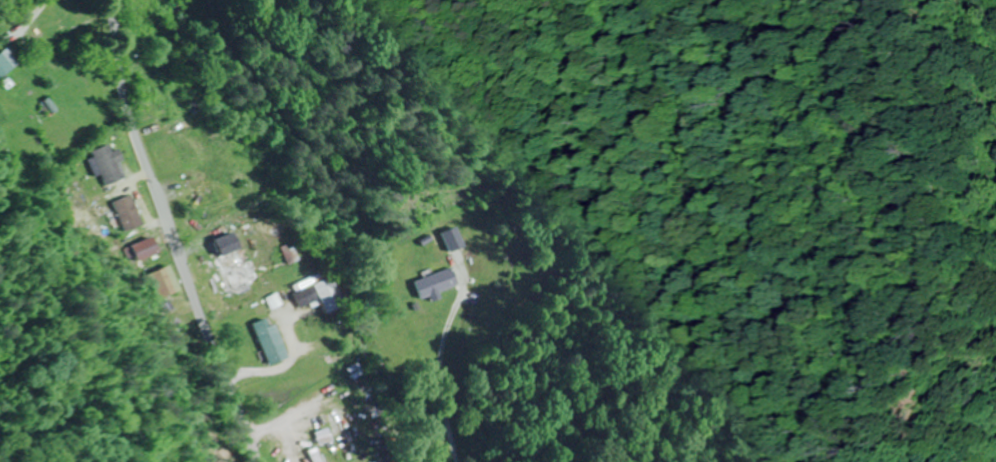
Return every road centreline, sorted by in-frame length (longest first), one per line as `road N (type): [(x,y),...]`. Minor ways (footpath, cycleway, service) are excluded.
road 1 (residential): [(260,461),(136,137),(102,0)]

